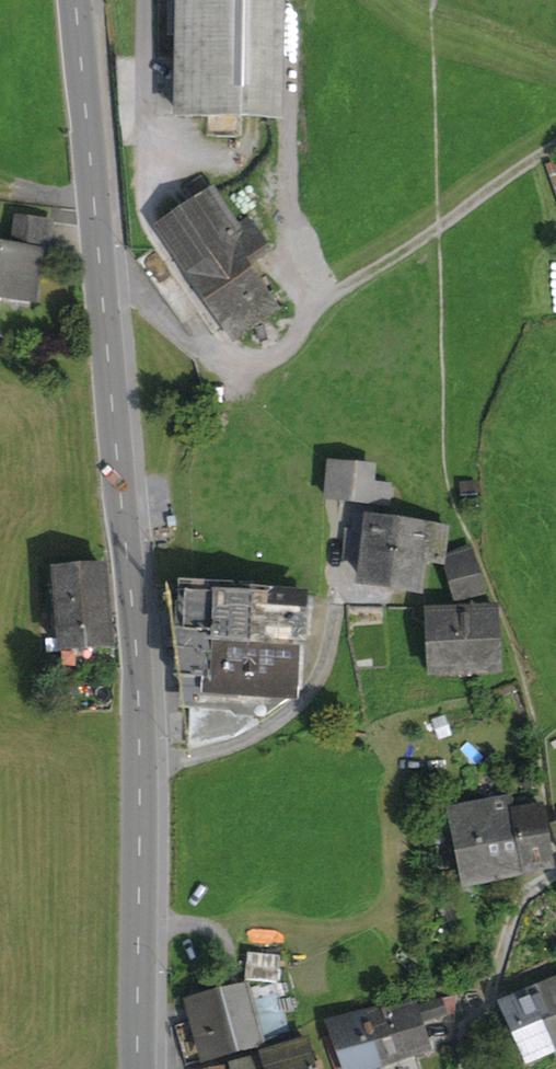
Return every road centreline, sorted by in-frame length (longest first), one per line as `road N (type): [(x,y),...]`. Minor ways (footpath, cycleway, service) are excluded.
road 1 (primary): [(72,0),(139,694),(139,768)]
road 2 (track): [(555,143),(315,313),(265,362)]
road 3 (residential): [(337,533),(340,599),(323,673),(306,694),(246,743),(139,768)]
road 4 (primary): [(139,768),(139,1068)]
road 5 (residential): [(465,1068),(467,1037),(511,919),(526,892),(555,875)]

